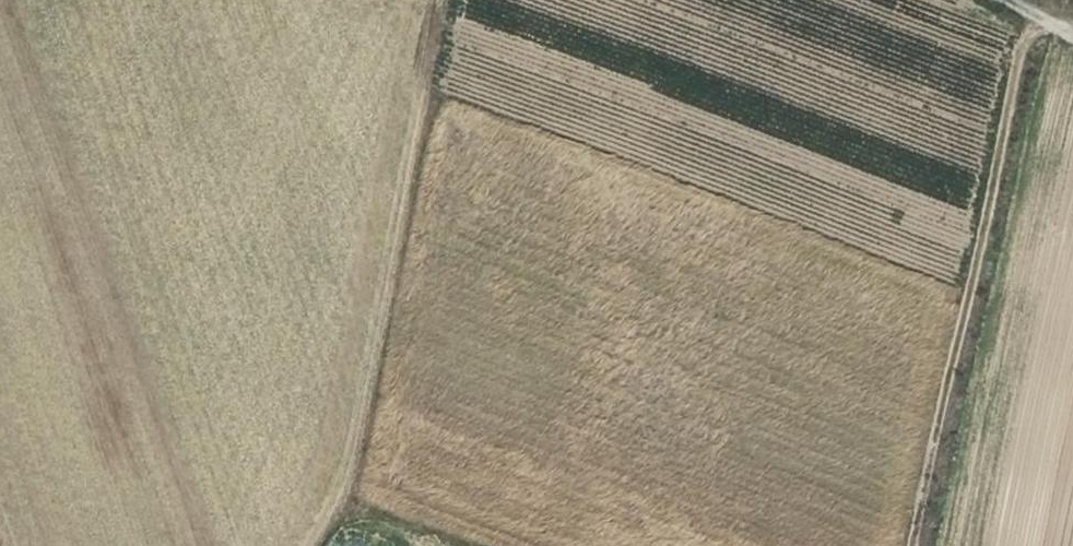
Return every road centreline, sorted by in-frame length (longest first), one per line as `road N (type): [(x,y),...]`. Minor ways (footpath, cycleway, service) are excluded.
road 1 (track): [(440,0),(353,460),(311,545)]
road 2 (track): [(917,545),(1023,47),(1058,28)]

